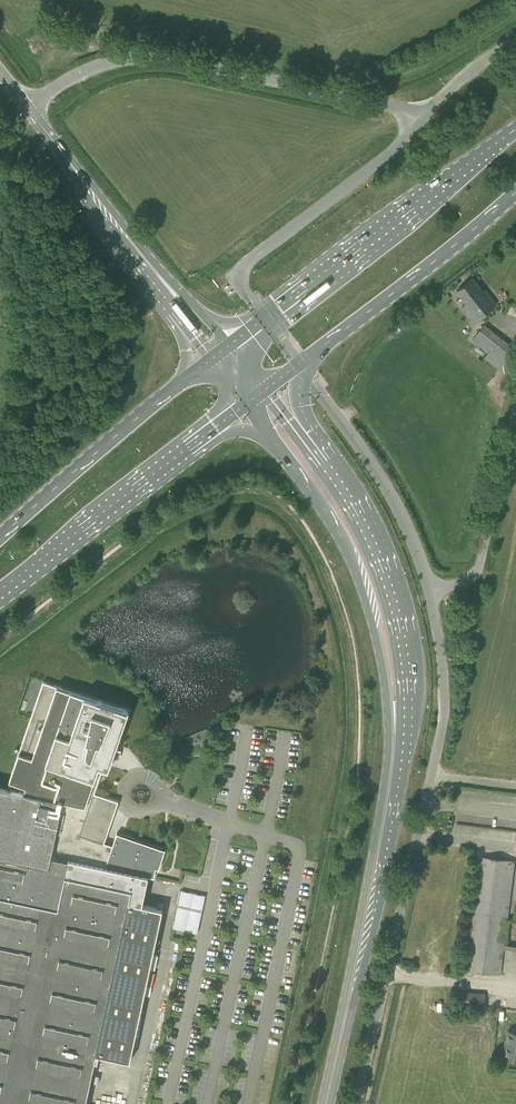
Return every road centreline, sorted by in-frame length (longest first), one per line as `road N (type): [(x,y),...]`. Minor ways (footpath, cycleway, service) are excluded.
road 1 (primary): [(275,443),(350,559),(384,675),(388,750),(350,998)]
road 2 (primary): [(350,998),(390,853),(408,684),(379,558),(315,450)]
road 3 (unclassified): [(358,1103),(445,716),(447,676),(432,592)]
road 4 (unclassified): [(29,109),(85,71),(157,59),(428,114)]
road 5 (primary): [(515,129),(264,319)]
road 6 (unclassified): [(428,114),(238,272),(264,319)]
road 7 (primary): [(298,364),(515,193)]
road 8 (primary): [(0,595),(216,428)]
road 9 (unclassified): [(432,592),(375,466),(298,364)]
road 10 (tertiary): [(230,344),(61,150)]
road 11 (primary): [(180,383),(0,538)]
road 12 (tertiary): [(61,150),(101,222),(183,326)]
road 13 (unclassified): [(432,592),(466,583),(484,563),(515,424)]

